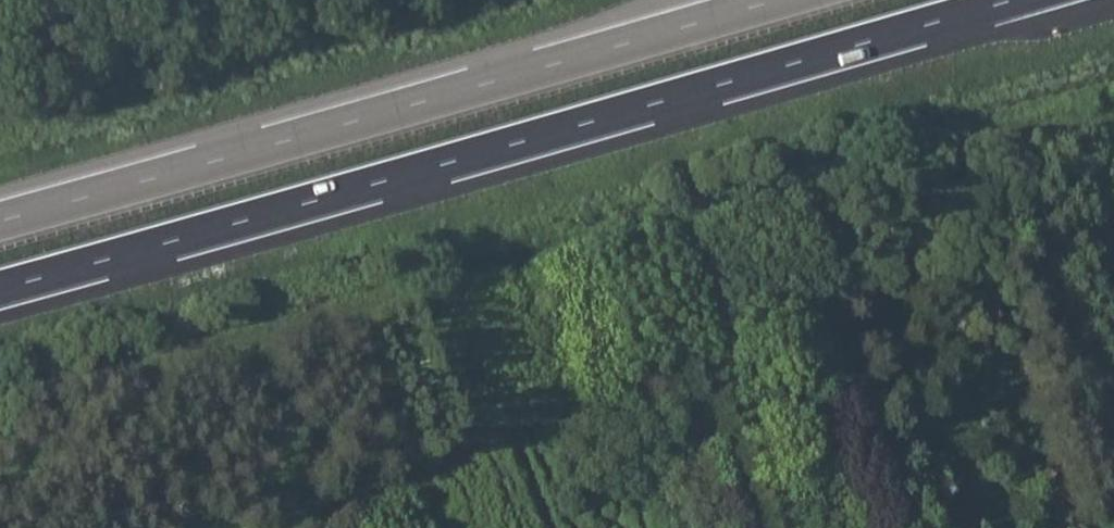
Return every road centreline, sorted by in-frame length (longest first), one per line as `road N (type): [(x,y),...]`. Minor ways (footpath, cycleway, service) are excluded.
road 1 (motorway): [(0,289),(1013,0)]
road 2 (motorway): [(778,0),(0,221)]

